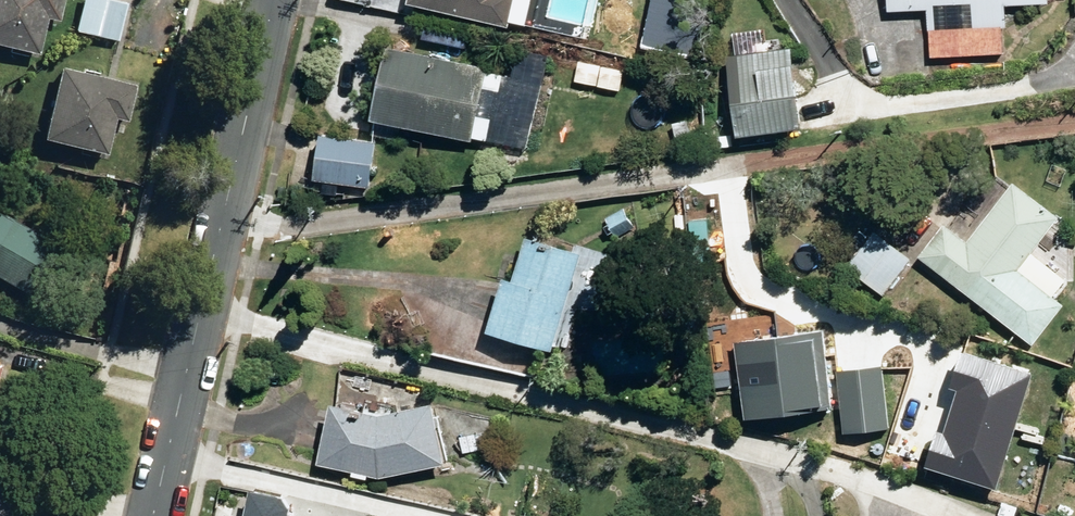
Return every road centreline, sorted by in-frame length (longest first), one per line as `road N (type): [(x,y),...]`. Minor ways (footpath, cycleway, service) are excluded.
road 1 (residential): [(154,515),(277,0)]

